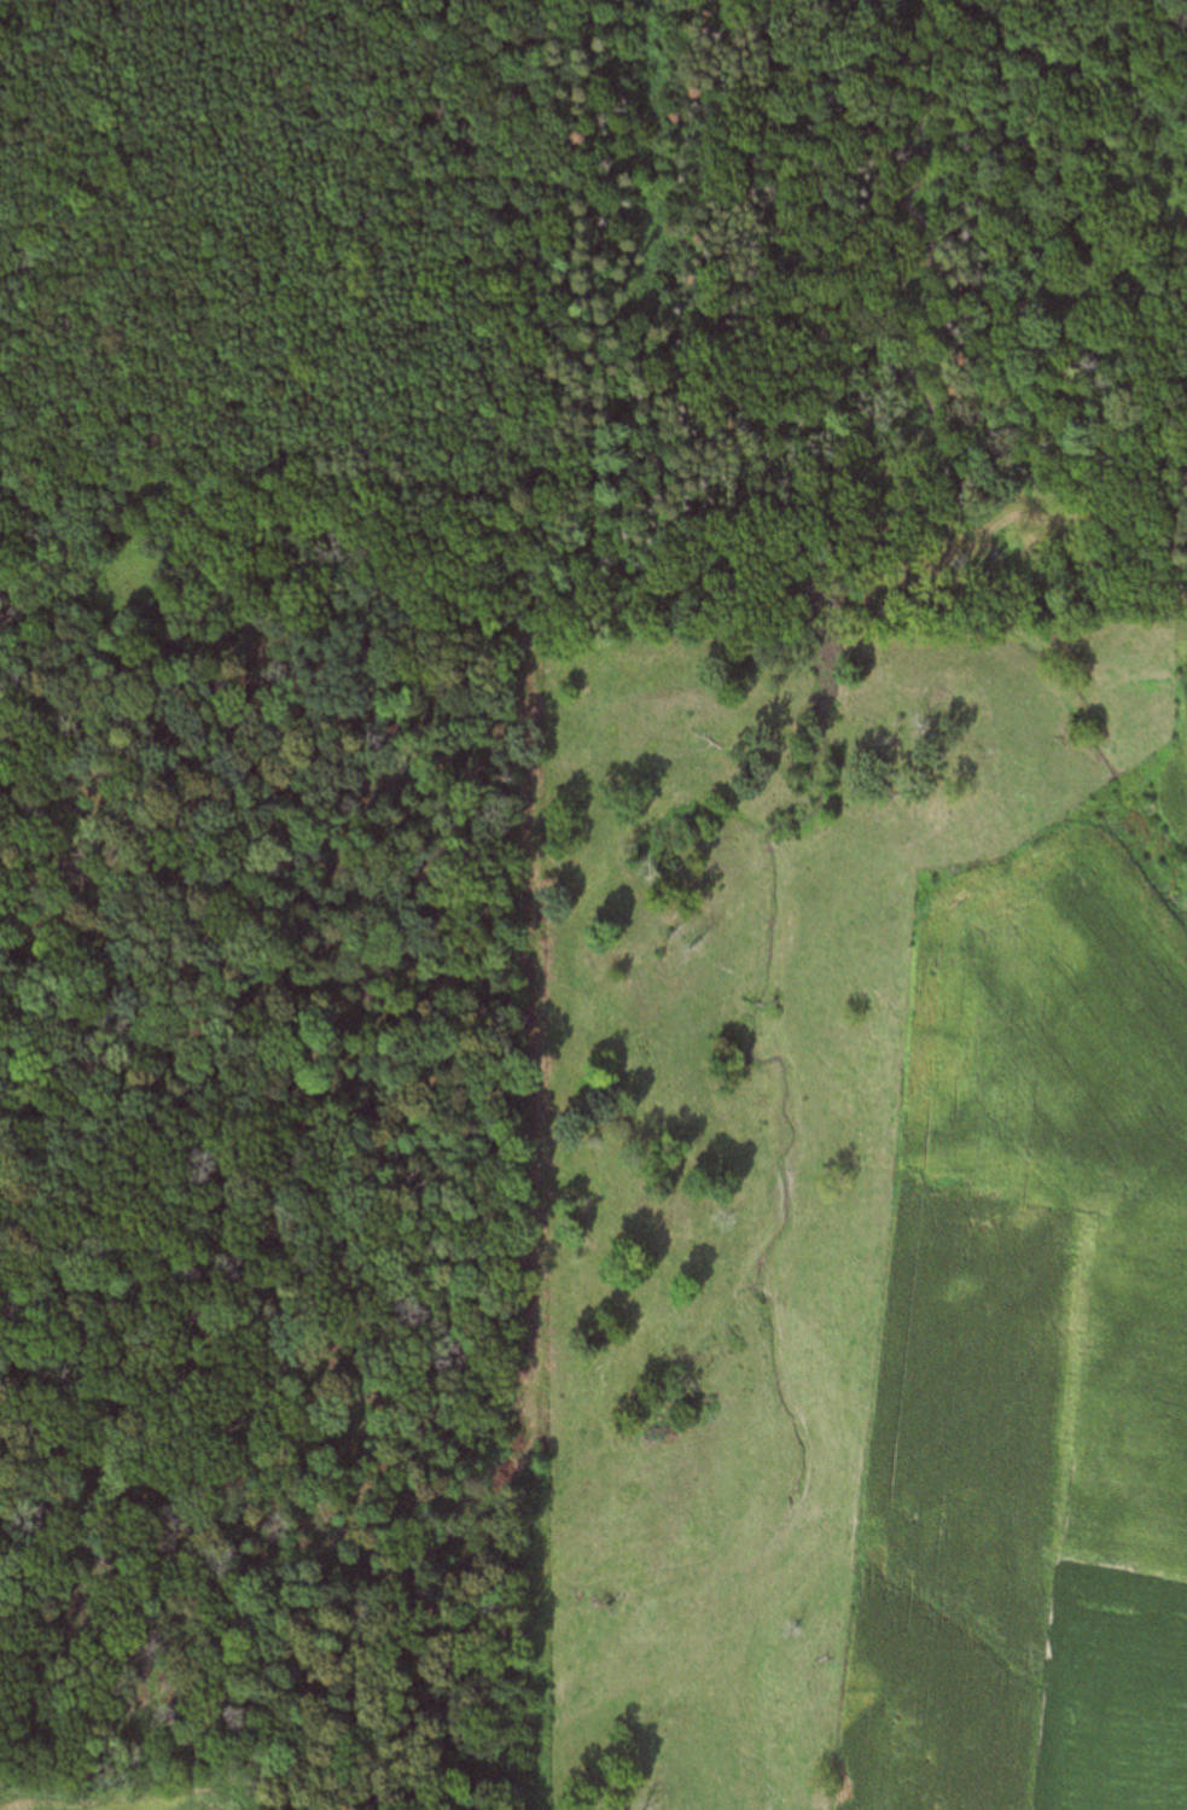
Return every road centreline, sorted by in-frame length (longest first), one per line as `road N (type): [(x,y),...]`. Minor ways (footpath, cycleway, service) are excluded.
road 1 (track): [(247,0),(251,60),(291,122),(309,173),(310,206),(237,458),(110,628),(65,647)]
road 2 (track): [(0,648),(522,630)]

